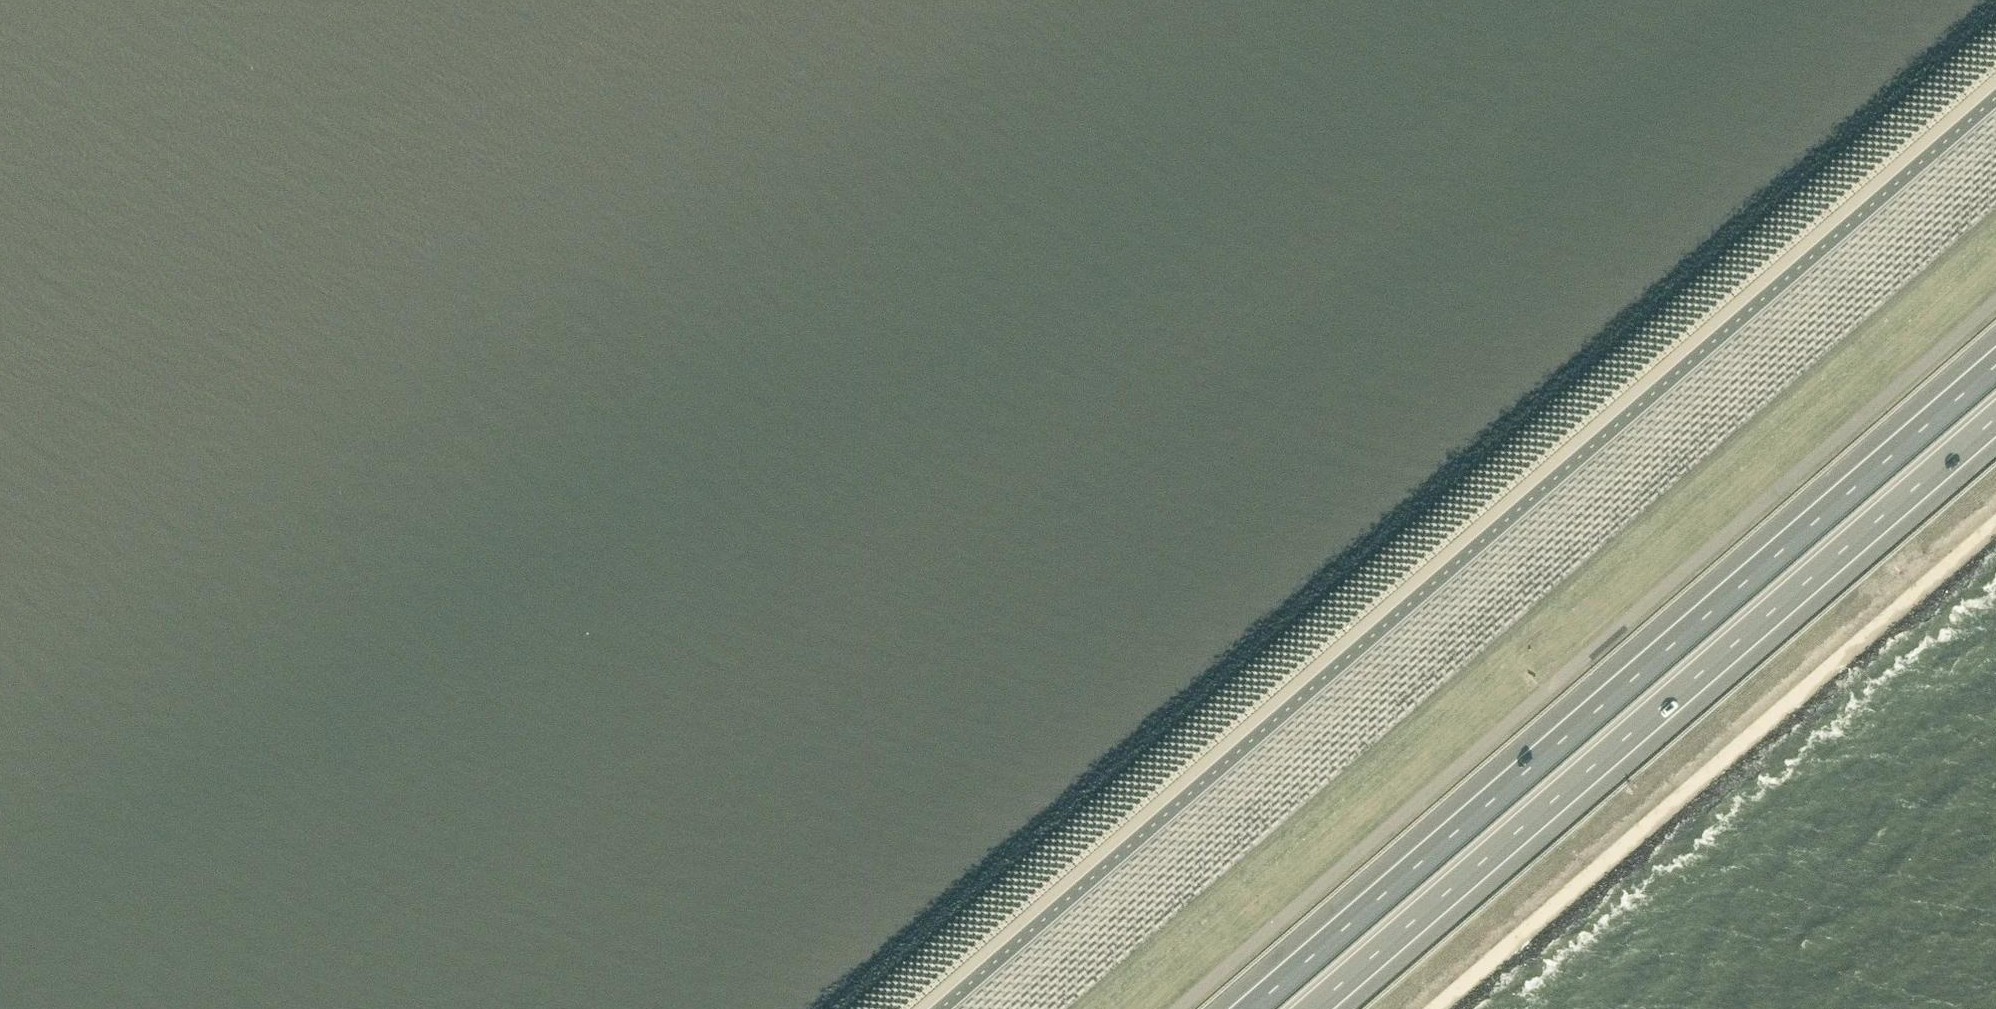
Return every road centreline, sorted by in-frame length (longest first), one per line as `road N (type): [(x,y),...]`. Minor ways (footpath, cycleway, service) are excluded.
road 1 (motorway): [(1995,359),(1248,1008)]
road 2 (motorway): [(1309,1008),(1995,417)]

